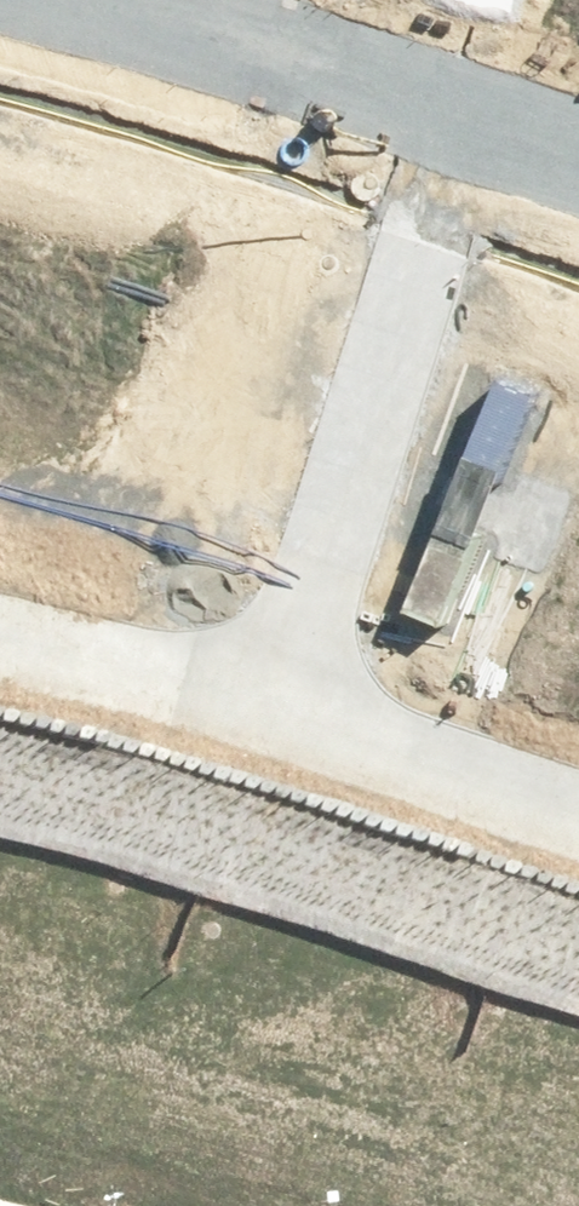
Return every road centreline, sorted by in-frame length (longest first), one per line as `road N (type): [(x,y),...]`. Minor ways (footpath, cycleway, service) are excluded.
road 1 (residential): [(283,700),(462,130)]
road 2 (residential): [(462,130),(35,0)]
road 3 (residential): [(283,700),(578,803)]
road 4 (residential): [(0,640),(283,700)]
road 5 (residential): [(578,168),(462,130)]

